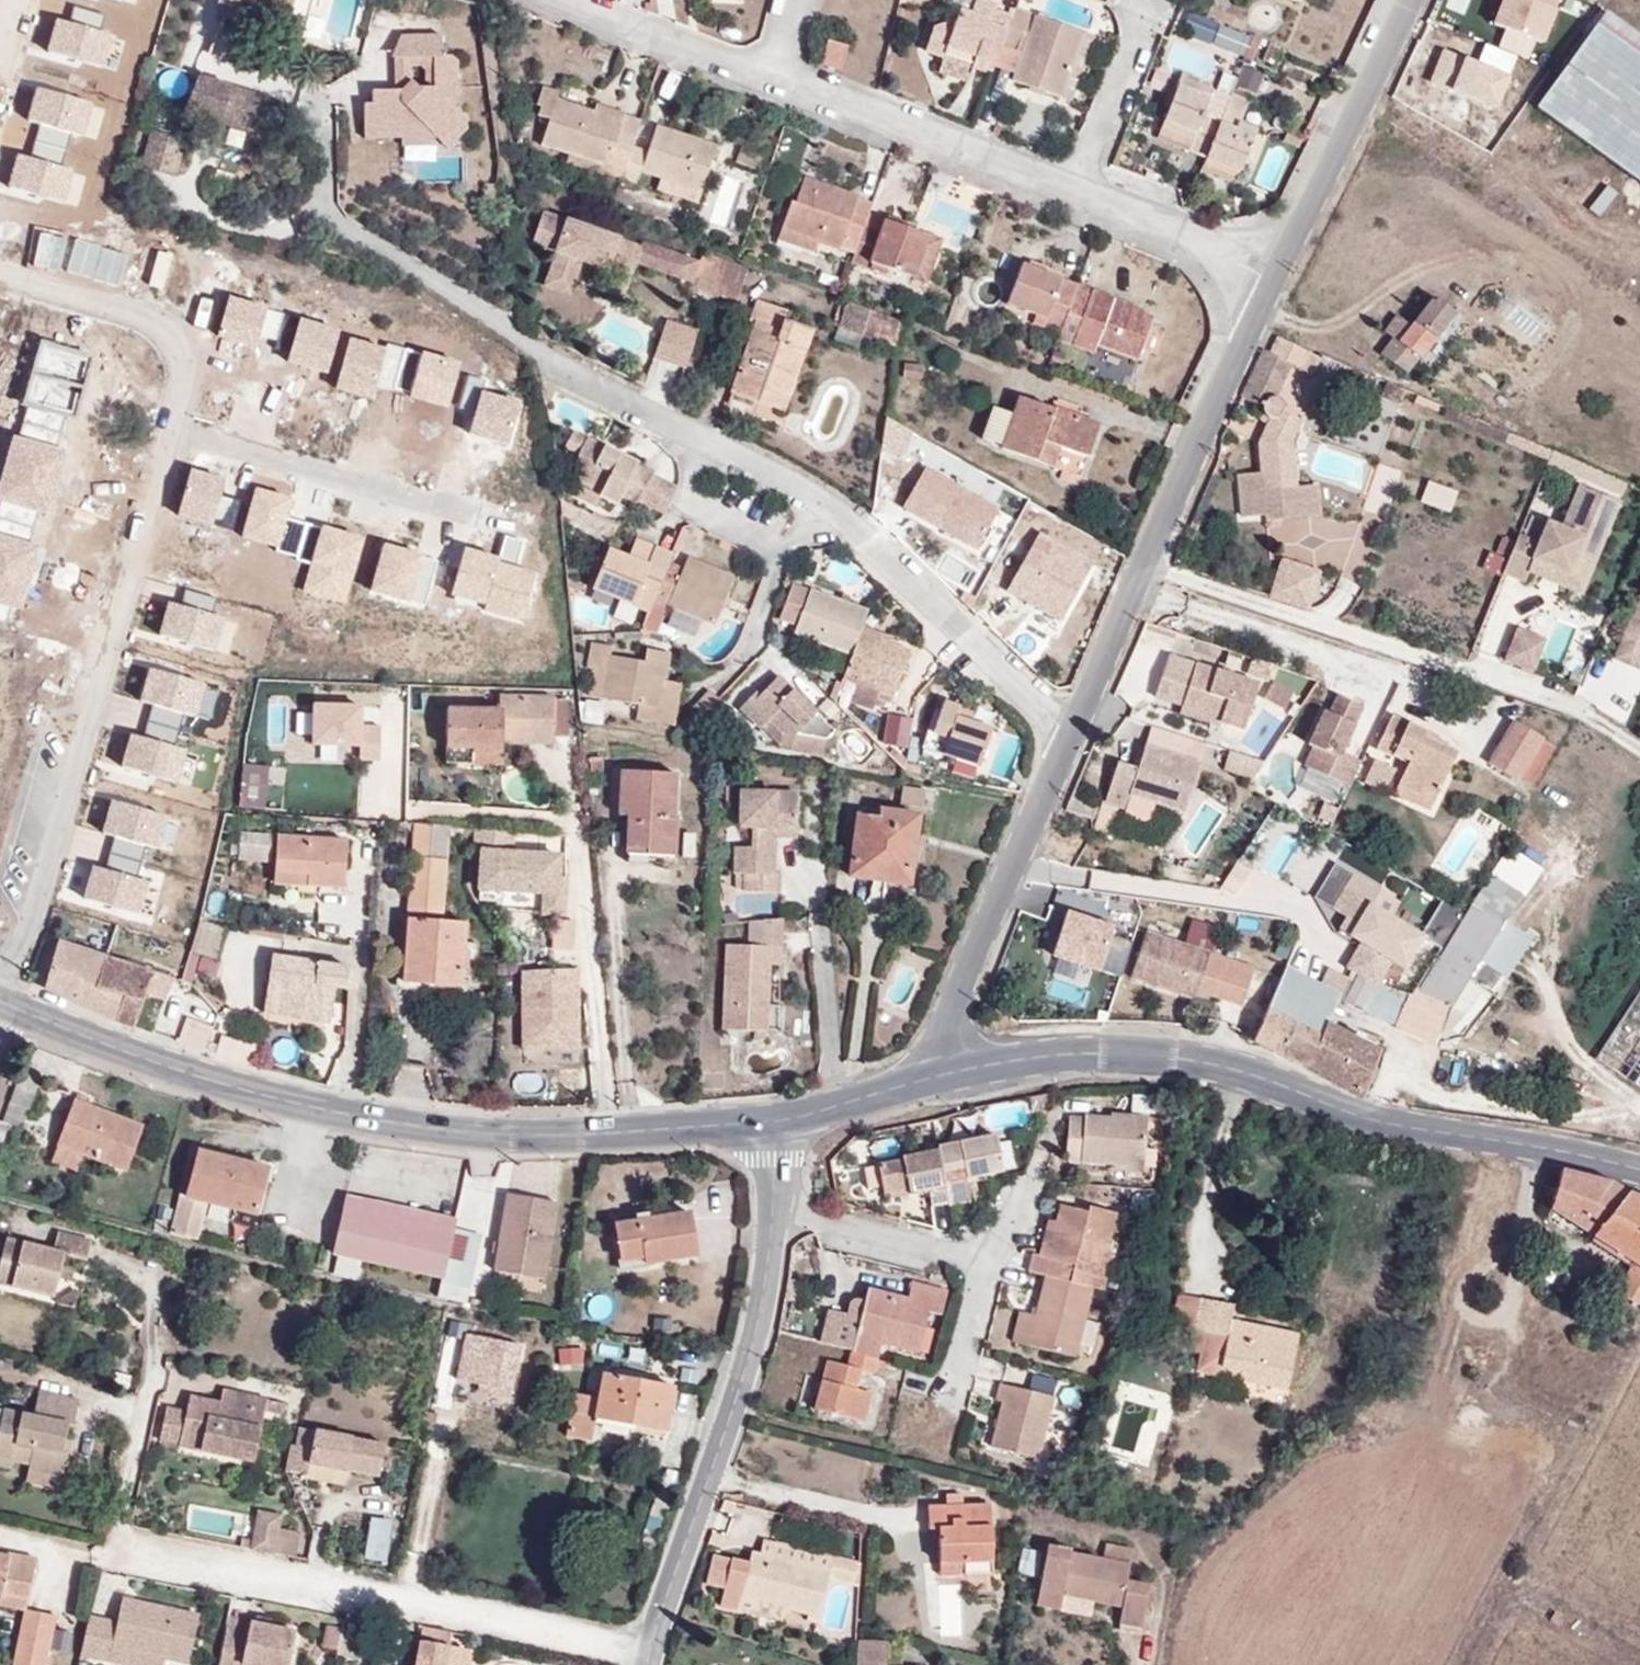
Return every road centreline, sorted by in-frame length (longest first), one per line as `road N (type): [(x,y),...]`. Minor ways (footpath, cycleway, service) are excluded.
road 1 (tertiary): [(9,1007),(244,1090),(364,1116),(475,1133),(774,1122)]
road 2 (residential): [(646,1643),(134,1549),(122,1534),(161,1345)]
road 3 (residential): [(9,1007),(173,423)]
road 4 (residential): [(1277,289),(1066,735)]
road 5 (residential): [(702,438),(572,369),(328,210)]
road 6 (tertiary): [(1235,1066),(1357,1113),(1639,1169)]
road 7 (residential): [(1066,735),(931,1076)]
road 8 (residential): [(173,423),(505,524)]
road 9 (residential): [(1066,735),(899,564),(832,520)]
road 10 (residential): [(1411,0),(1277,289)]
road 11 (residential): [(778,86),(1063,202)]
road 12 (tertiary): [(931,1076),(1047,1055),(1122,1053),(1235,1066)]
road 13 (residential): [(173,423),(189,347),(150,318),(0,272)]
road 14 (tertiary): [(780,1210),(764,1310),(713,1476)]
road 15 (residential): [(545,0),(778,86)]
road 16 (residential): [(1063,202),(1277,289)]
road 17 (residential): [(780,1210),(994,1275)]
road 18 (residential): [(1063,202),(1140,17)]
road 19 (residential): [(1235,1066),(1202,1262)]
road 20 (tertiary): [(713,1476),(646,1643)]
road 21 (residential): [(713,1476),(884,1513)]
road 22 (residential): [(702,438),(686,506),(777,549)]
road 23 (tertiary): [(774,1122),(931,1076)]
road 24 (residential): [(832,520),(702,438)]
road 25 (residential): [(777,549),(752,643),(712,674)]
road 26 (residential): [(994,1275),(956,1391)]

